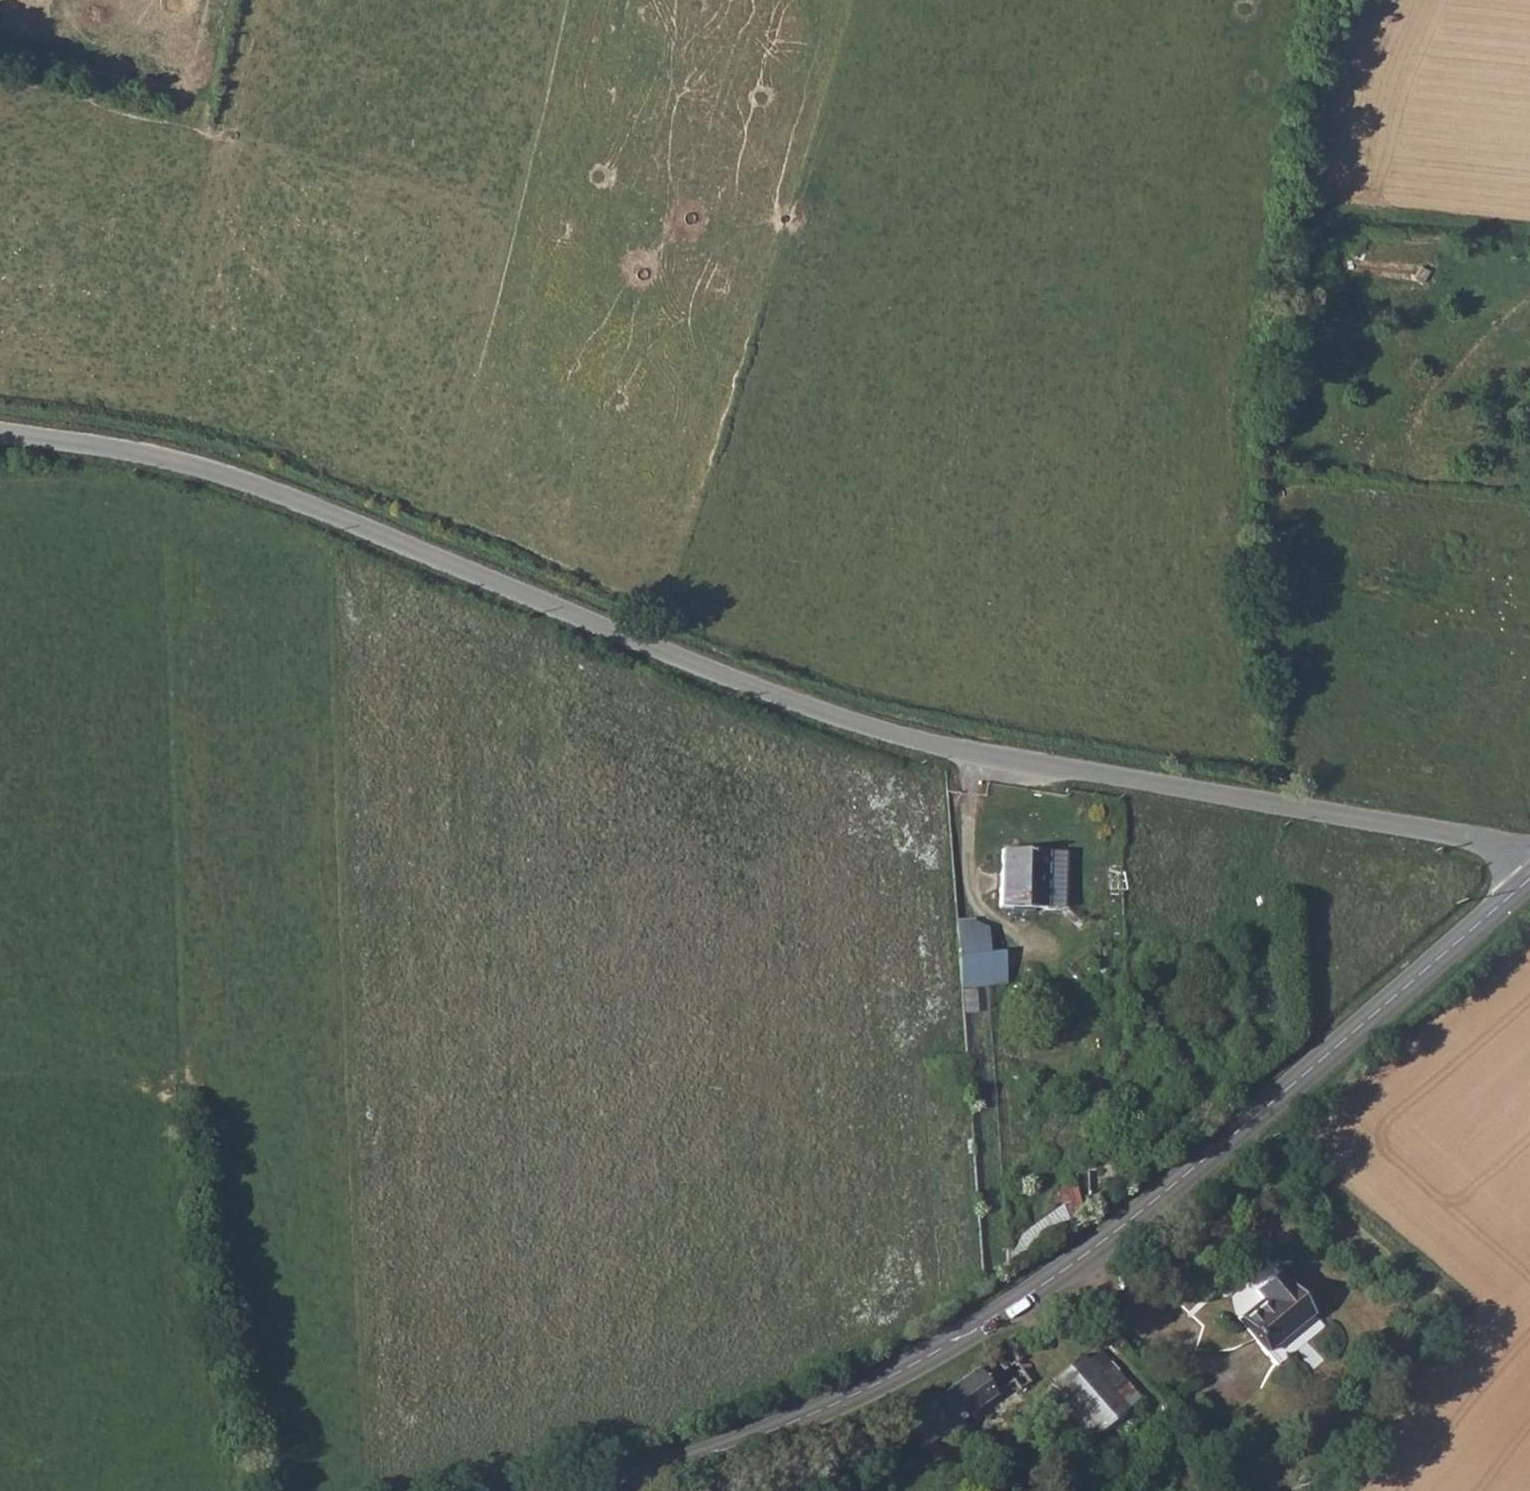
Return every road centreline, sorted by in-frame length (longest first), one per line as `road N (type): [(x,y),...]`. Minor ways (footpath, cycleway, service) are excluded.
road 1 (unclassified): [(1529,866),(1498,847),(1428,830),(884,733),(265,489),(170,460),(0,432)]
road 2 (secondary): [(583,1490),(813,1412),(1024,1296),(1254,1115),(1529,877)]

